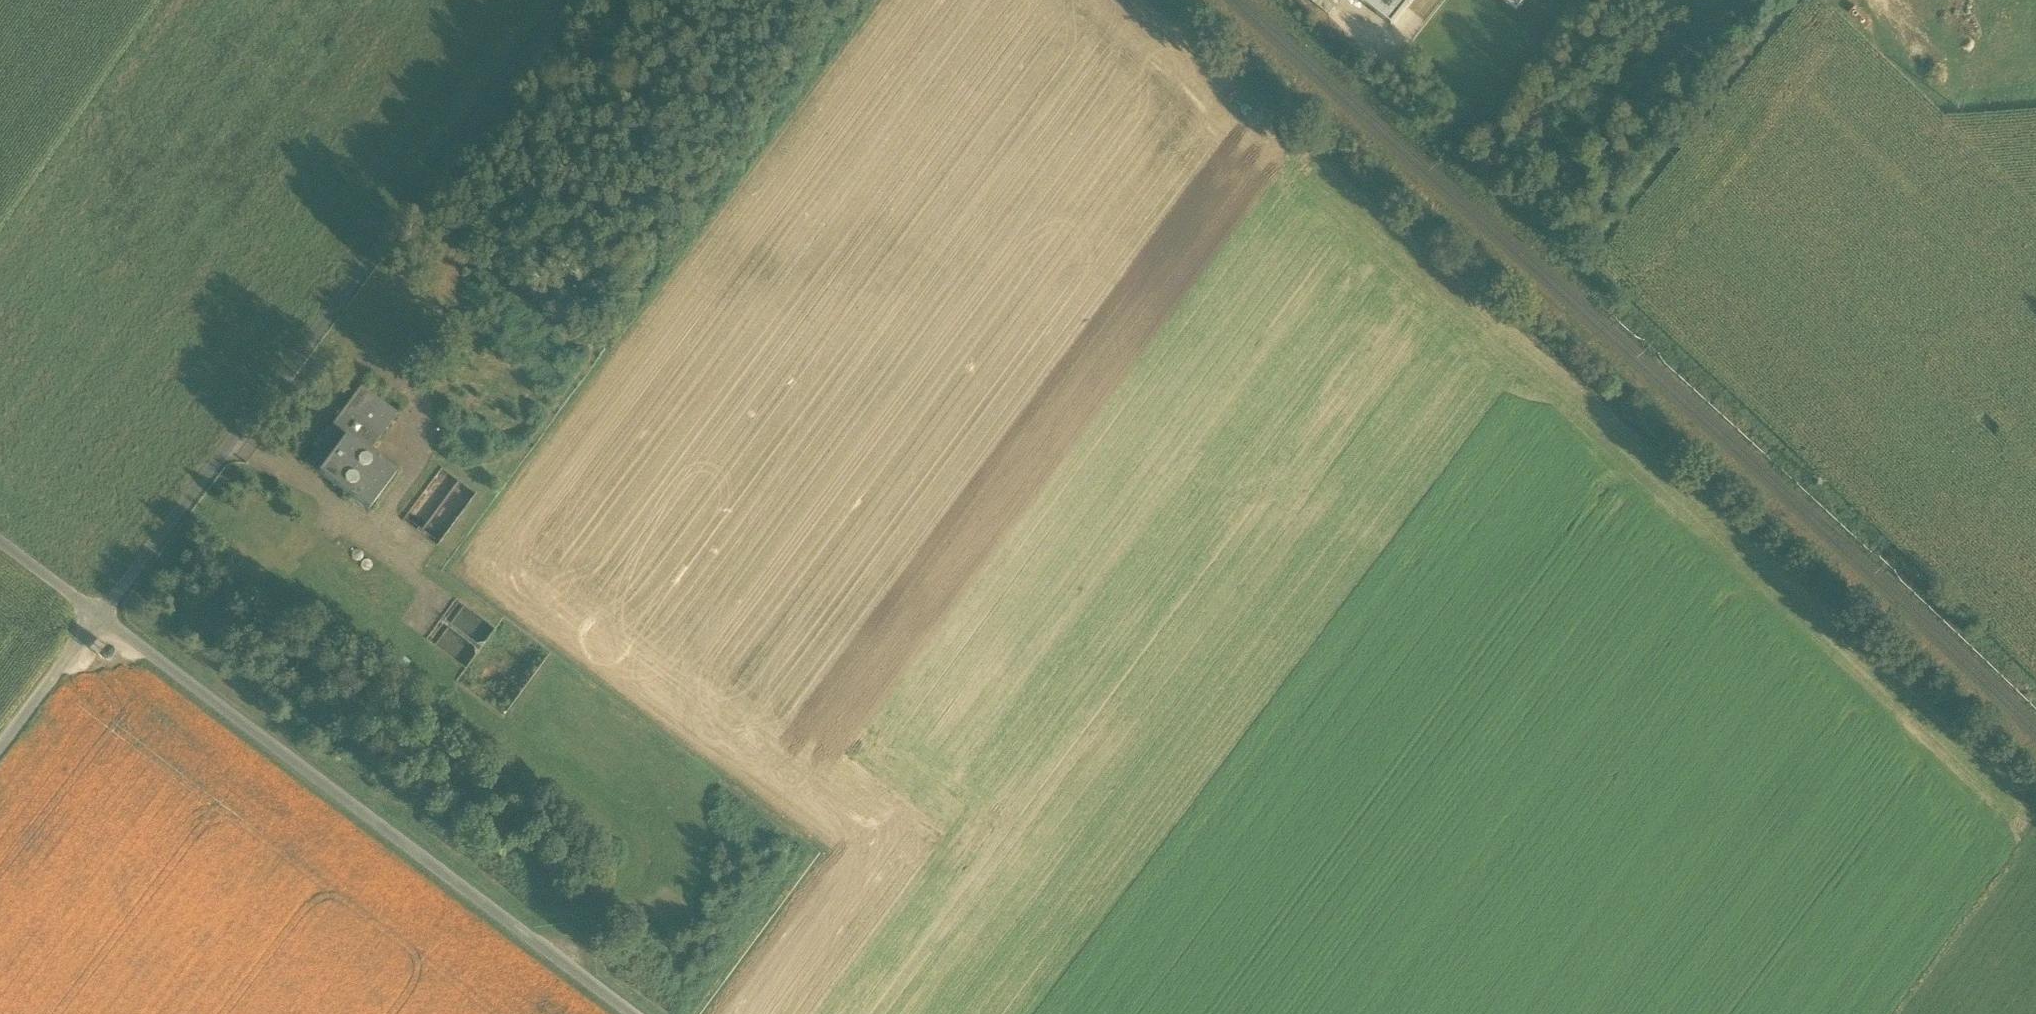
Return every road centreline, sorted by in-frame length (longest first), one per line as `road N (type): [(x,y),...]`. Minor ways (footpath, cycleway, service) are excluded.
road 1 (unclassified): [(568,0),(100,616)]
road 2 (unclassified): [(632,1013),(100,616)]
road 3 (unclassified): [(0,746),(100,616)]
road 4 (unclassified): [(0,541),(100,616)]

